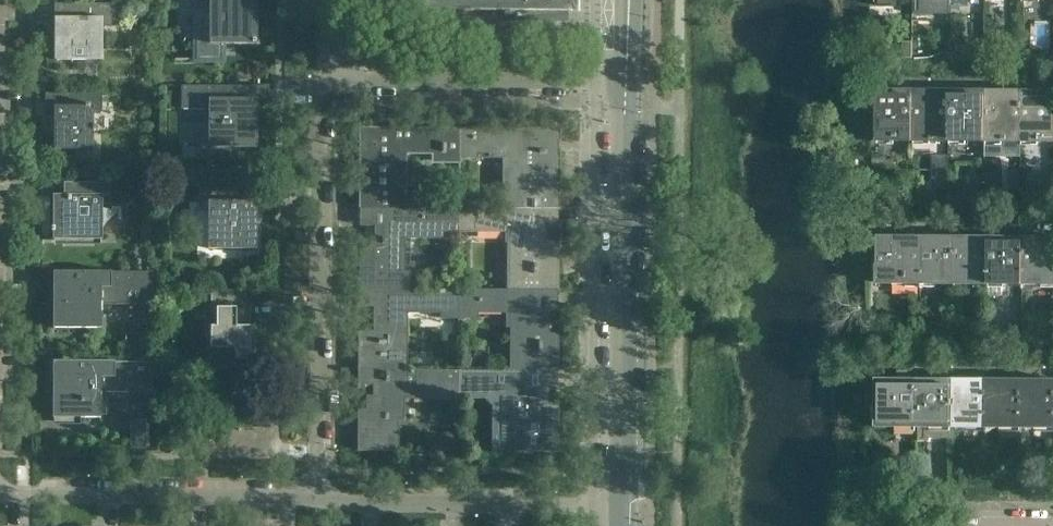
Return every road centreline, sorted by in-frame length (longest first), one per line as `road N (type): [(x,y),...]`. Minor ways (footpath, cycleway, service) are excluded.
road 1 (tertiary): [(628,500),(630,83)]
road 2 (residential): [(318,495),(323,82)]
road 3 (residential): [(318,495),(0,490)]
road 4 (residential): [(628,500),(318,495)]
road 5 (residential): [(323,82),(630,83)]

